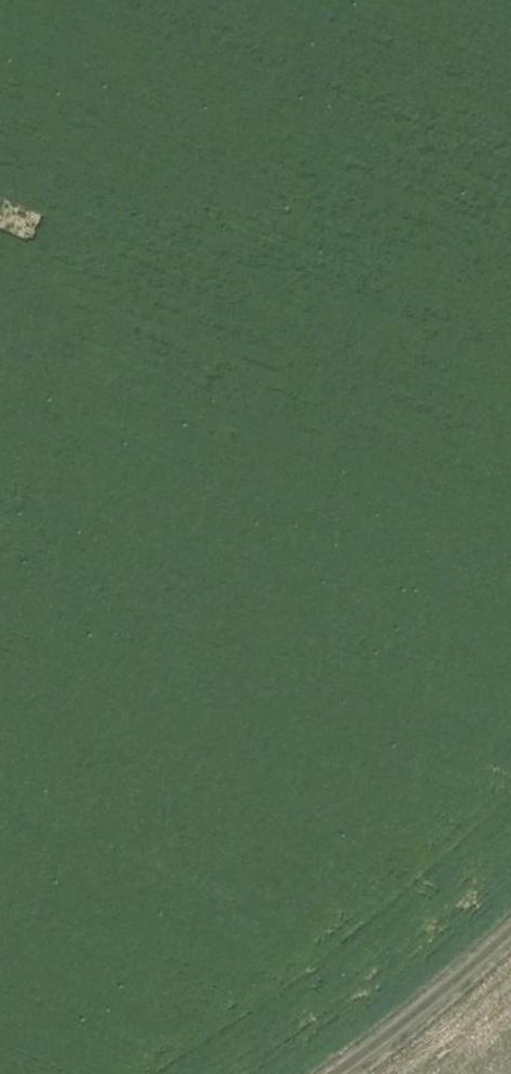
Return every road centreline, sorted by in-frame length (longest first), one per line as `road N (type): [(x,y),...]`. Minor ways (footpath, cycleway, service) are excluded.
road 1 (track): [(354,1073),(510,925)]

